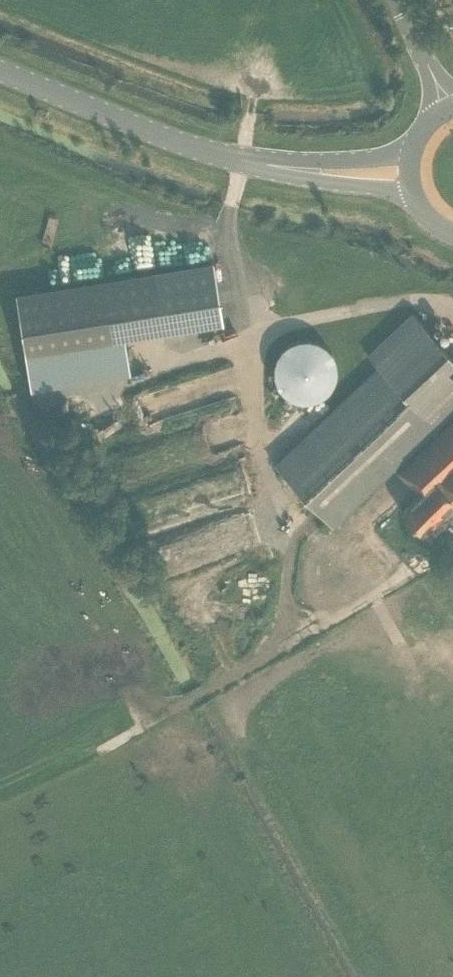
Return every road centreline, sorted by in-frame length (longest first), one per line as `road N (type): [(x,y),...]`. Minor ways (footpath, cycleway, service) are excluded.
road 1 (secondary): [(0,70),(157,134),(288,168)]
road 2 (secondary): [(288,168),(318,182),(415,198)]
road 3 (secondary): [(412,150),(288,168)]
road 4 (unclassified): [(450,107),(394,0)]

